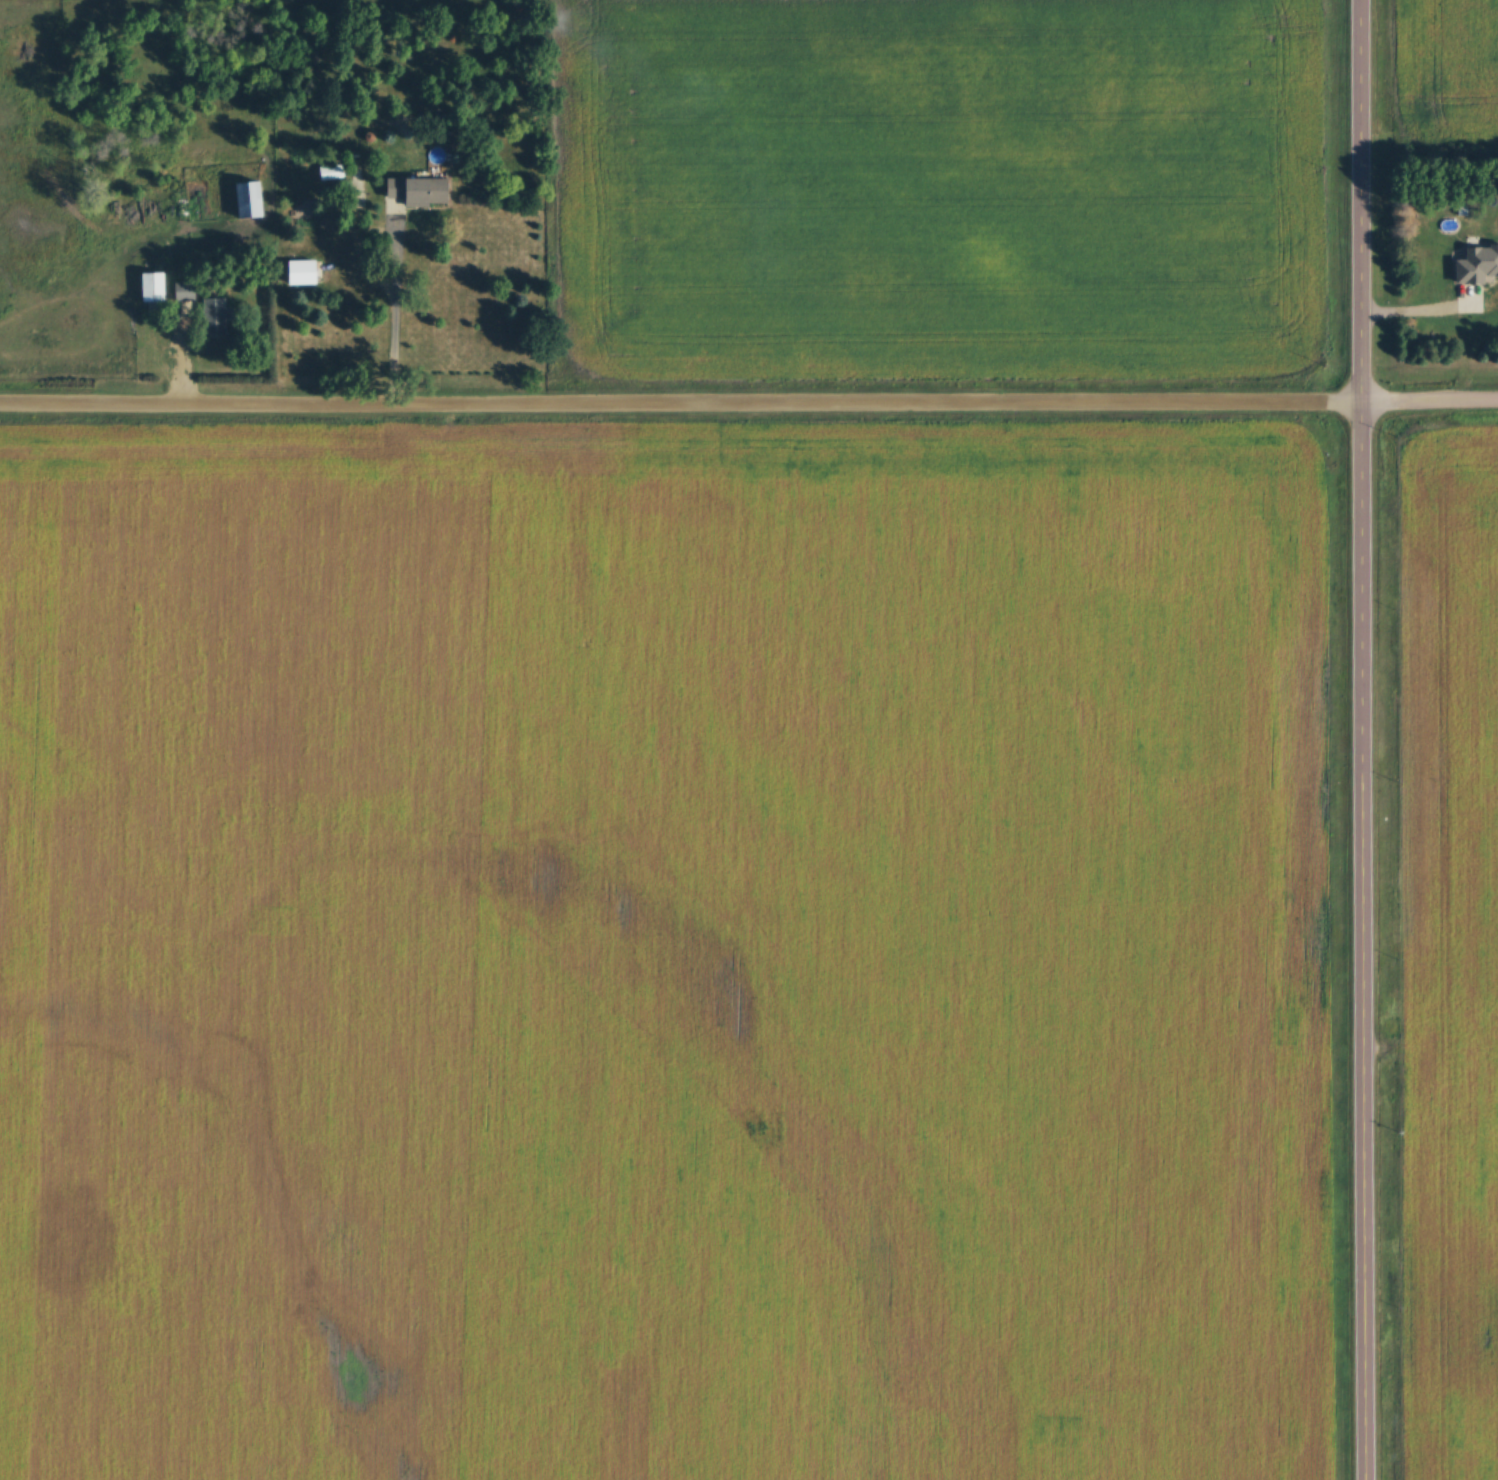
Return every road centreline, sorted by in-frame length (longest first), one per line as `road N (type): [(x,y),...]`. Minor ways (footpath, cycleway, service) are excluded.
road 1 (residential): [(0,404),(1497,401)]
road 2 (tertiary): [(1363,1479),(1356,0)]

